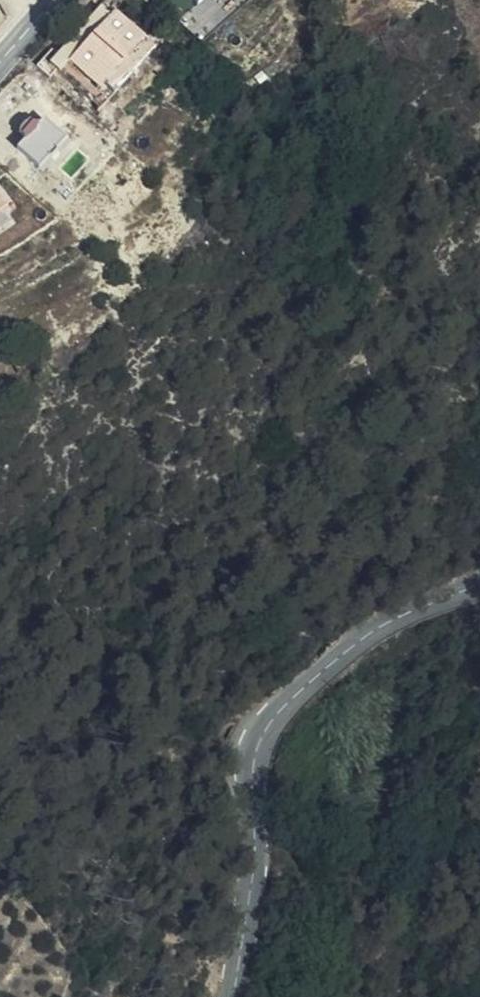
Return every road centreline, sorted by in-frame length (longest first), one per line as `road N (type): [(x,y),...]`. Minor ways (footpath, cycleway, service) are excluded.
road 1 (tertiary): [(479,591),(393,629),(282,708),(263,735),(253,770),(255,838),(232,996)]

